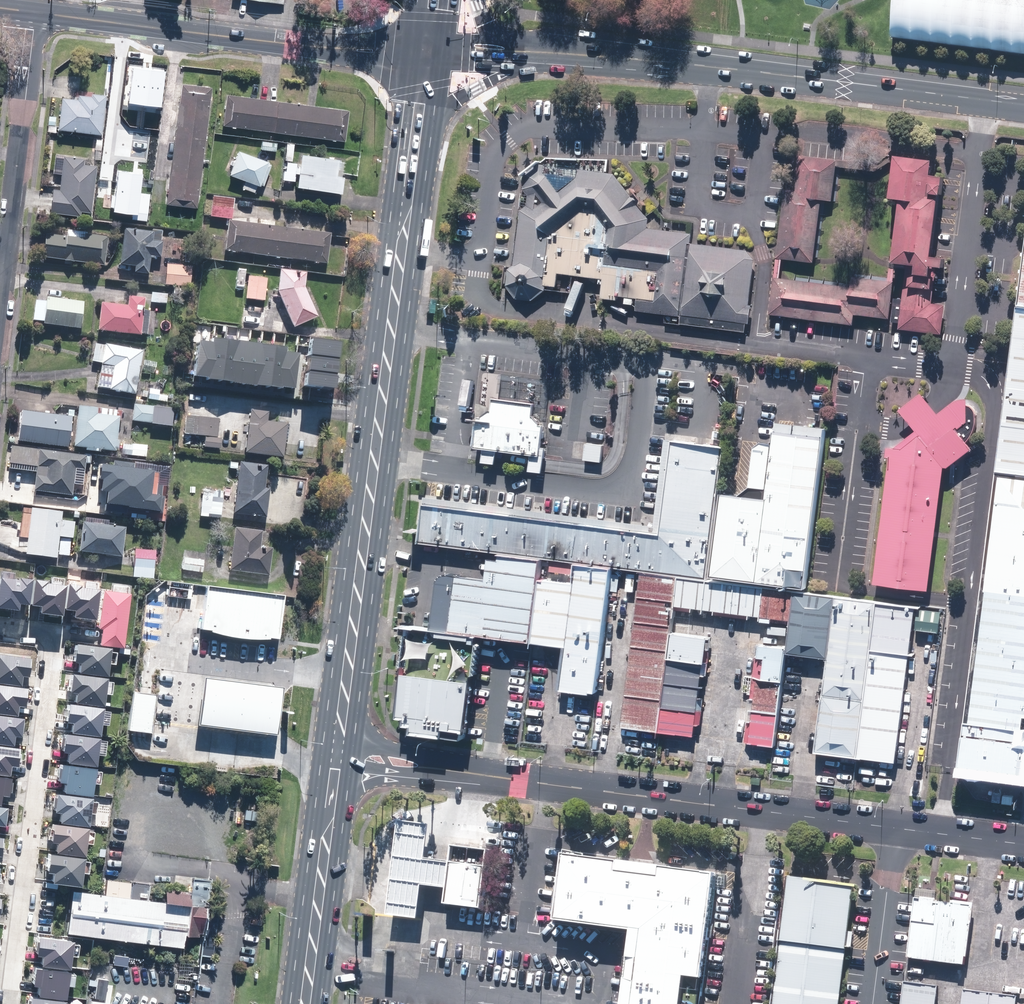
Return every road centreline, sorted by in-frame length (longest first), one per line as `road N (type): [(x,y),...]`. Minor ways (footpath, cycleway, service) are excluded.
road 1 (primary): [(338,744),(415,126)]
road 2 (residential): [(1023,843),(445,770)]
road 3 (secondary): [(1023,106),(537,55)]
road 4 (residential): [(6,1003),(48,659),(41,641),(0,631)]
road 5 (secondary): [(36,11),(424,50)]
road 6 (residential): [(0,294),(36,11)]
road 7 (primary): [(305,1003),(335,770)]
road 8 (primary): [(537,55),(415,126)]

